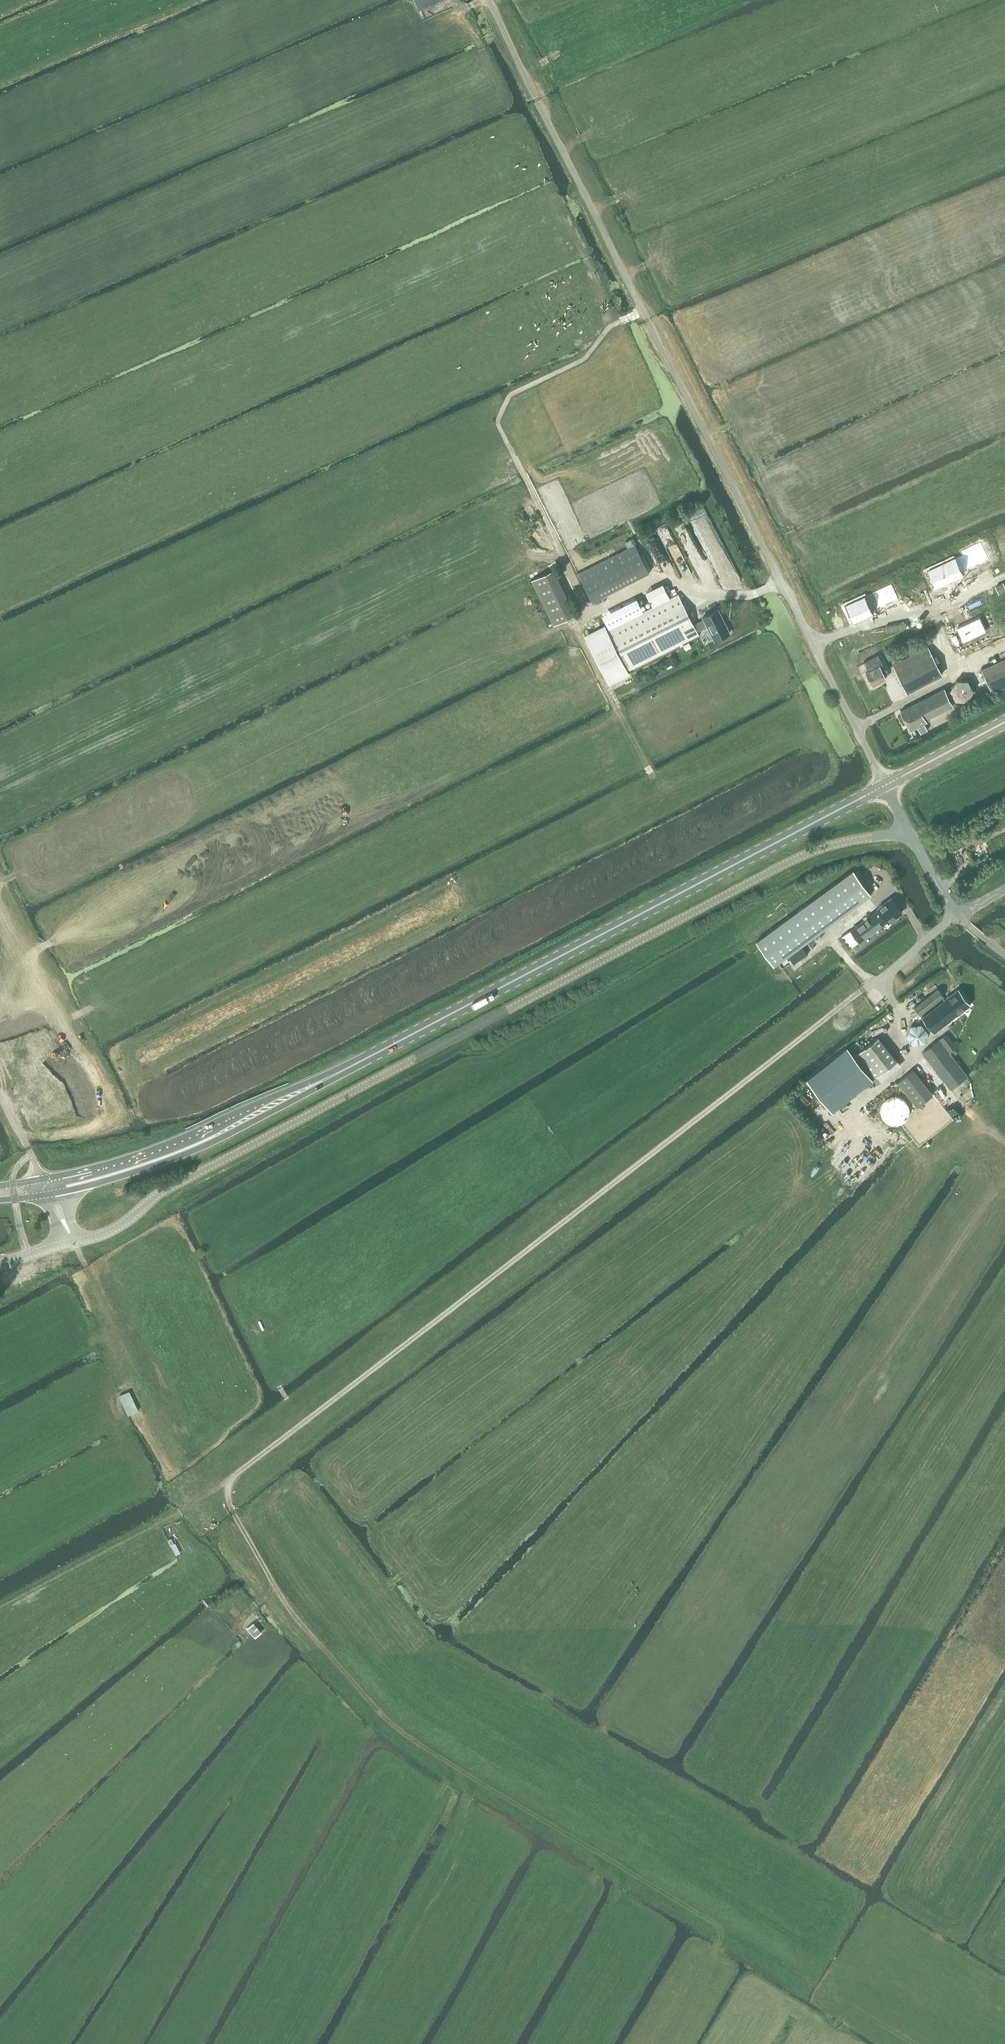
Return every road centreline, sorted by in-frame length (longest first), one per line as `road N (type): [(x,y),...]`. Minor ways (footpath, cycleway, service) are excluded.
road 1 (unclassified): [(73,1242),(112,1230),(164,1190),(800,856),(908,828)]
road 2 (track): [(910,2043),(399,1731),(294,1615),(233,1512),(229,1484)]
road 3 (unclassified): [(885,785),(489,0)]
road 4 (track): [(229,1484),(666,1140),(880,983)]
road 5 (primary): [(270,1106),(885,785)]
road 6 (primary): [(270,1106),(117,1162),(43,1179)]
road 7 (primary): [(58,1190),(159,1163),(225,1136),(270,1106)]
road 8 (primary): [(885,785),(1004,722)]

